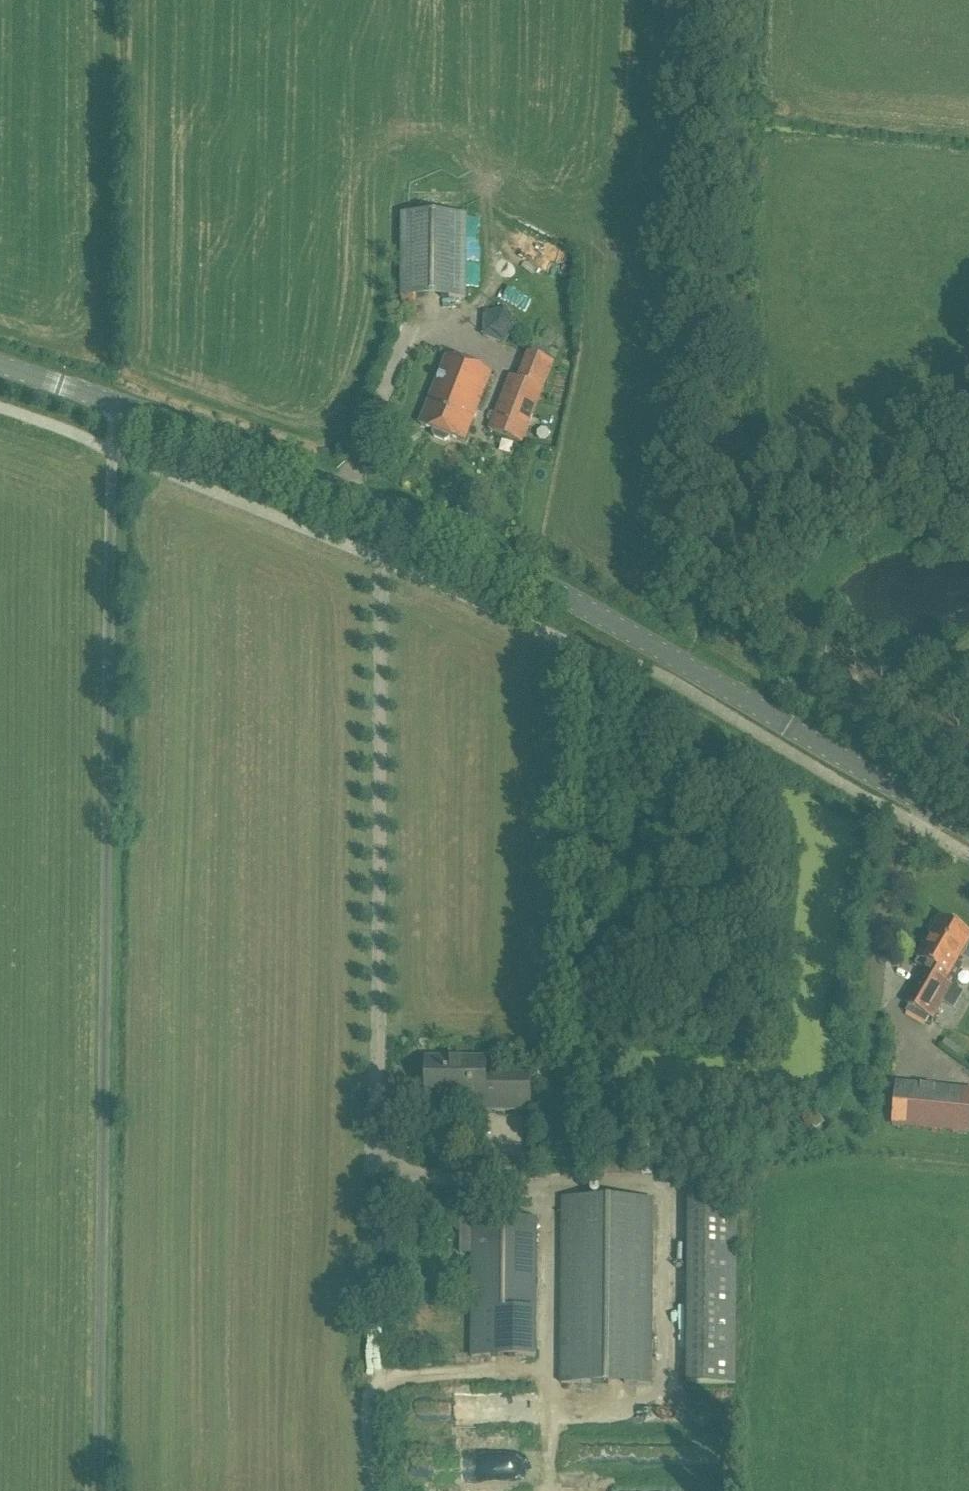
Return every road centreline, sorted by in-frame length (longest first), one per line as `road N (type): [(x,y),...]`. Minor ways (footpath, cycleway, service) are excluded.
road 1 (tertiary): [(0,361),(116,399),(496,553),(968,830)]

